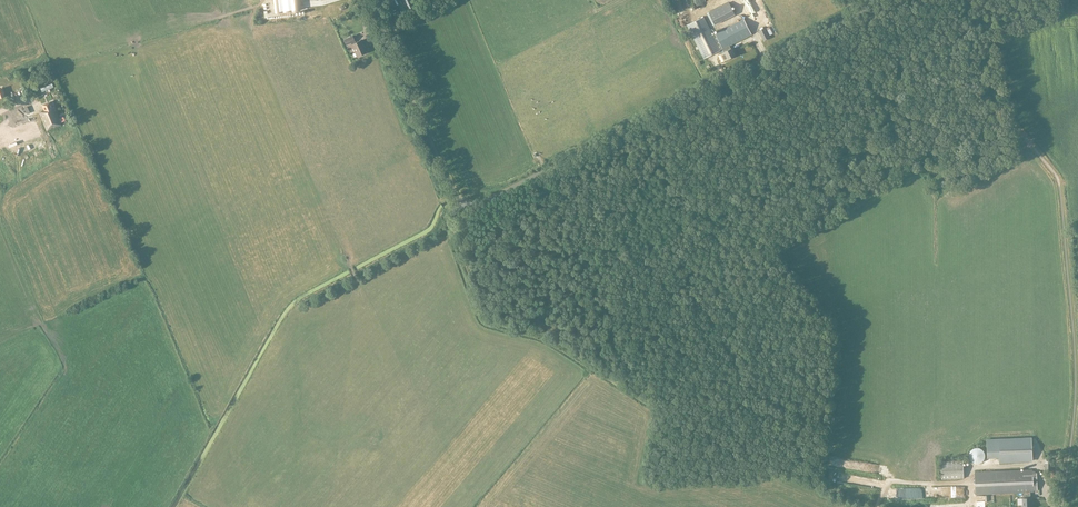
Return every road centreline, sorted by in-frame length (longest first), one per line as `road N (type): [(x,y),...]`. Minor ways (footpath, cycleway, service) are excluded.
road 1 (unclassified): [(882,0),(473,205),(450,187),(366,0)]
road 2 (track): [(453,232),(485,319),(545,337),(654,406),(661,396)]
road 3 (track): [(470,234),(511,299),(670,359)]
road 4 (track): [(877,506),(889,485),(958,483),(975,469),(1033,465),(1043,492)]

